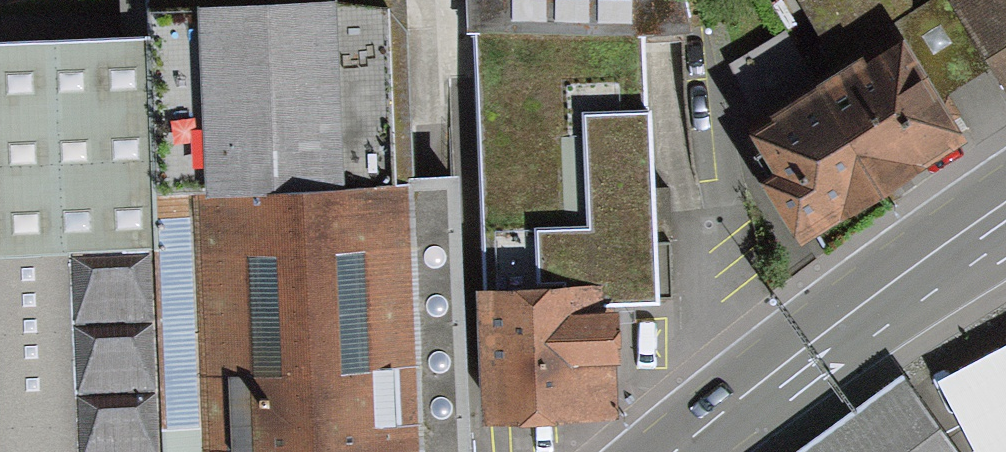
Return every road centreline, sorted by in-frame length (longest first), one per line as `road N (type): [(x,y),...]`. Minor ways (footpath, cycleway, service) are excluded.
road 1 (primary): [(671,451),(784,356),(984,212)]

